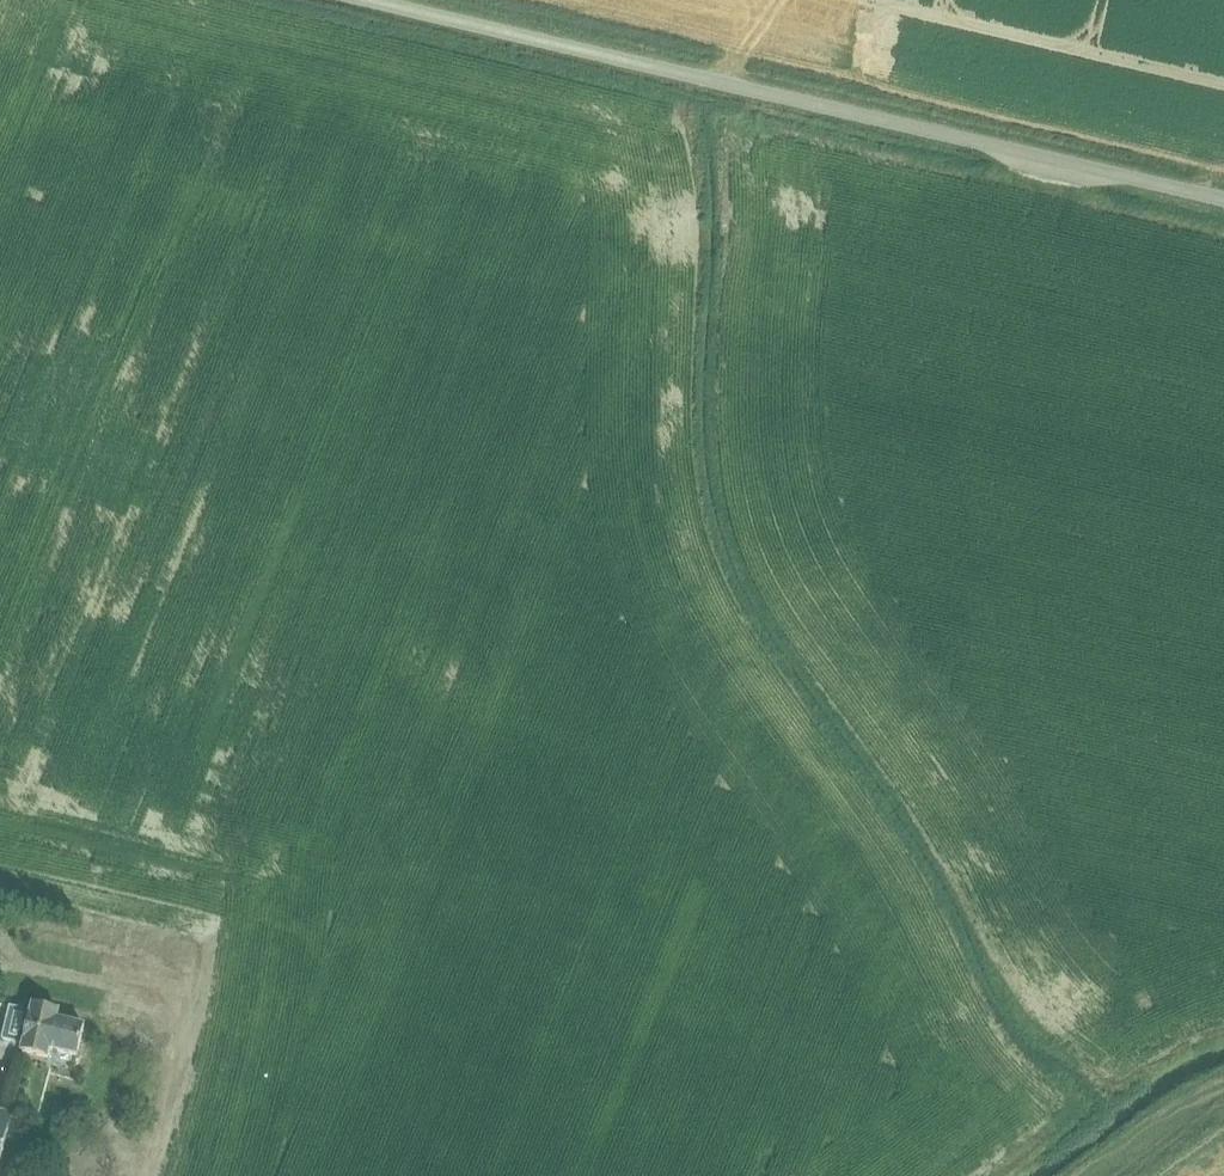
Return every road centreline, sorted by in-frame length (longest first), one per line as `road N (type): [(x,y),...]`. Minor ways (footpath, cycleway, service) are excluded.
road 1 (unclassified): [(1223,205),(345,0)]

